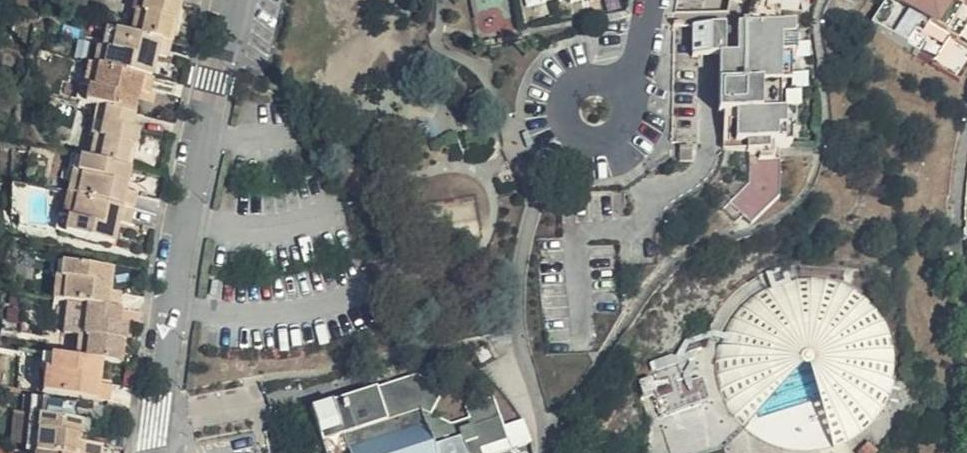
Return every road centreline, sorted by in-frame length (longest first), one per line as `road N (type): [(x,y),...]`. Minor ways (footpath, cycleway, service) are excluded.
road 1 (unclassified): [(155,452),(235,0)]
road 2 (residential): [(626,81),(634,104),(627,127),(610,141),(588,141),(570,129),(561,92),(568,78),(587,70),(607,74)]

